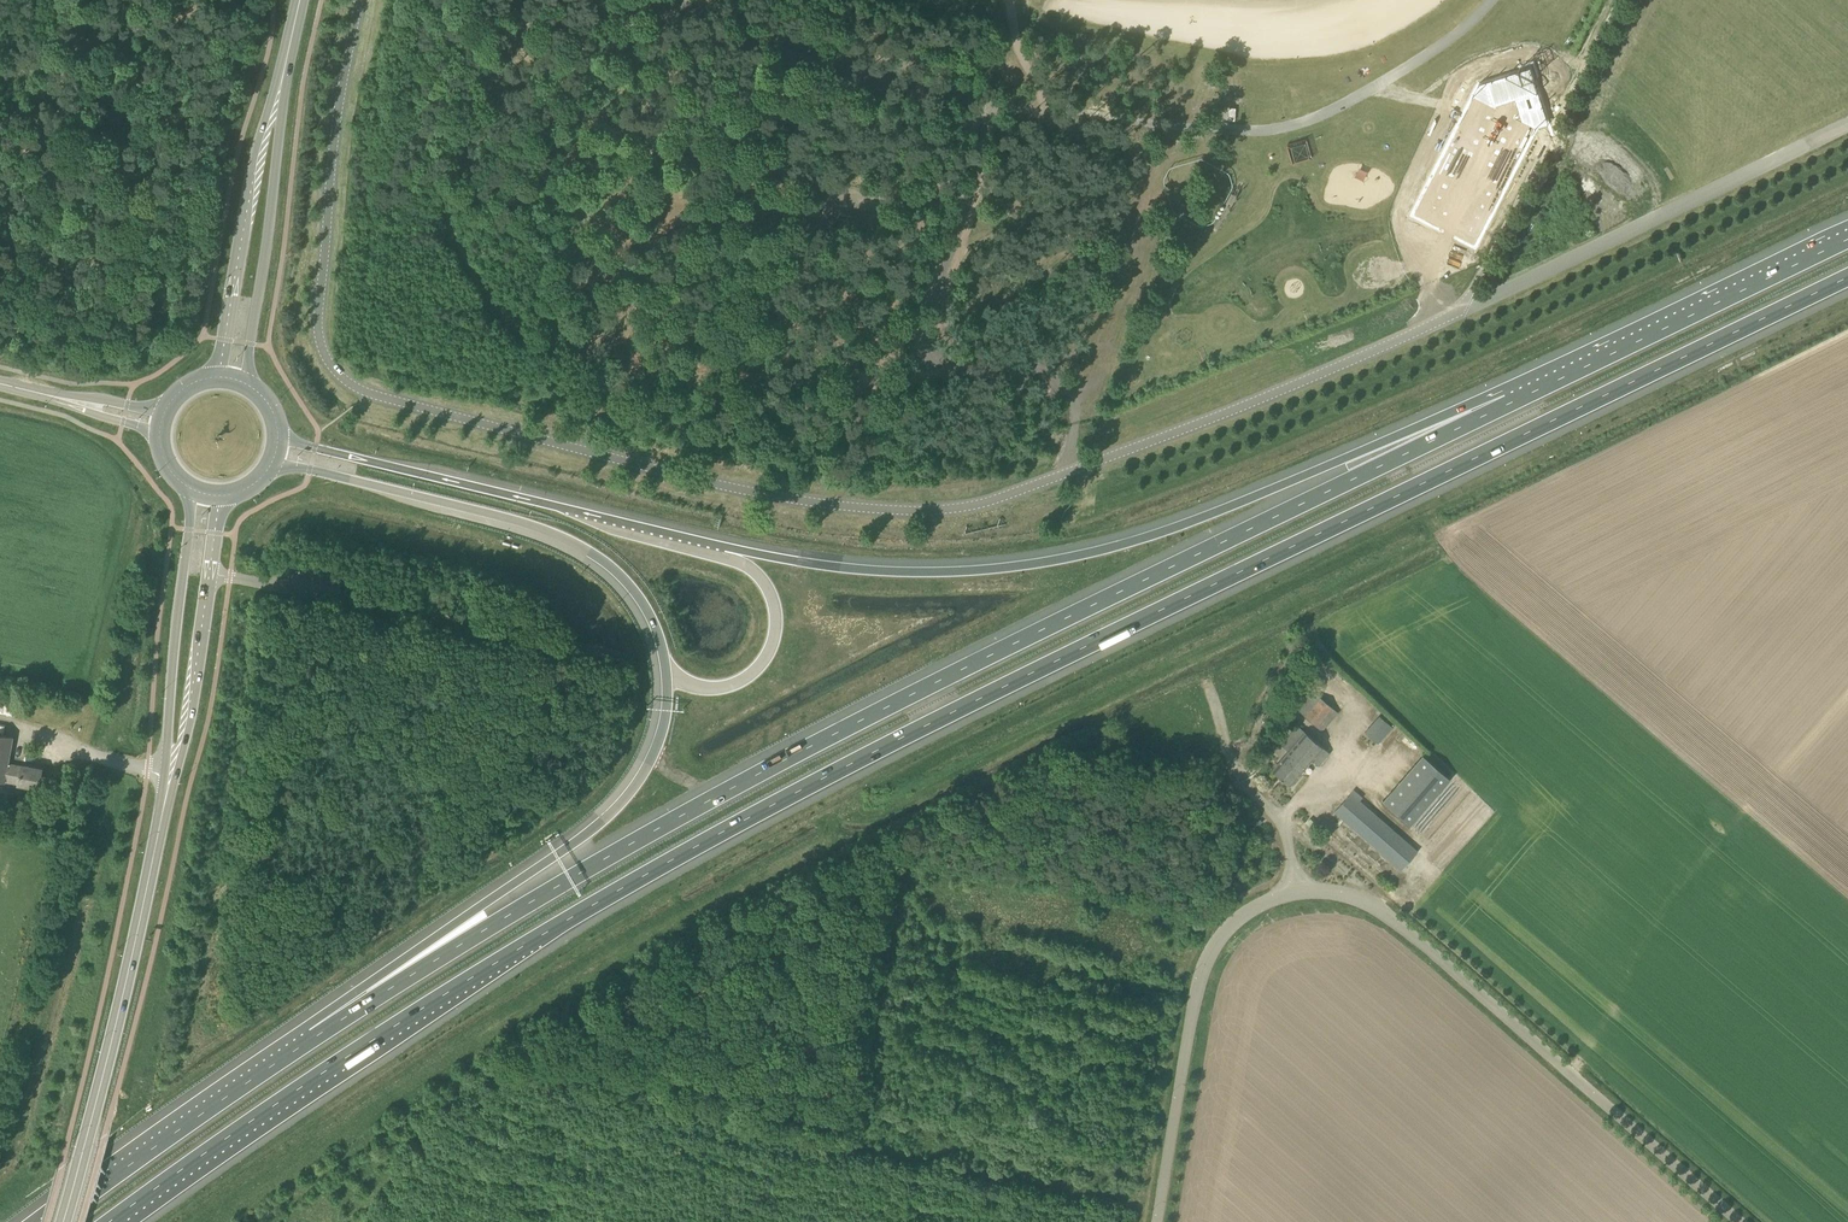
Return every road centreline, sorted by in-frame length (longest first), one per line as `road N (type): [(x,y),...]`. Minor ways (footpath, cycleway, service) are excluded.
road 1 (motorway): [(112,1221),(315,1081),(652,867),(1022,677),(1847,276)]
road 2 (unclassified): [(1467,307),(1290,387),(959,509),(888,511),(738,490),(371,395),(343,381),(319,331),(337,112),(359,0)]
road 3 (motorway): [(1510,404),(770,767),(576,875),(296,1051)]
road 4 (motorway): [(1510,404),(1383,441),(1182,526),(1050,561),(964,570),(846,567),(754,552),(278,435)]
road 5 (motorway): [(268,467),(528,523),(585,548),(640,599),(660,642),(666,683),(648,761),(605,818),(368,982),(296,1051)]
road 6 (unclassified): [(1155,1221),(1209,957),(1260,904),(1325,890),(1378,908),(1471,983),(1734,1221)]
road 7 (secondary): [(62,1221),(169,788)]
road 8 (unclassified): [(1847,126),(1467,307)]
road 9 (motorway): [(1847,240),(1510,404)]
road 10 (secondary): [(247,384),(293,35)]
road 11 (secondary): [(293,35),(257,150),(215,377)]
road 12 (unclassified): [(1622,0),(1467,307)]
road 13 (secondary): [(191,486),(169,788)]
road 14 (secondary): [(169,788),(192,699),(221,493)]
road 15 (motorway): [(296,1051),(53,1221)]
road 16 (tertiary): [(17,386),(161,435)]
road 17 (tertiary): [(167,411),(17,386)]

